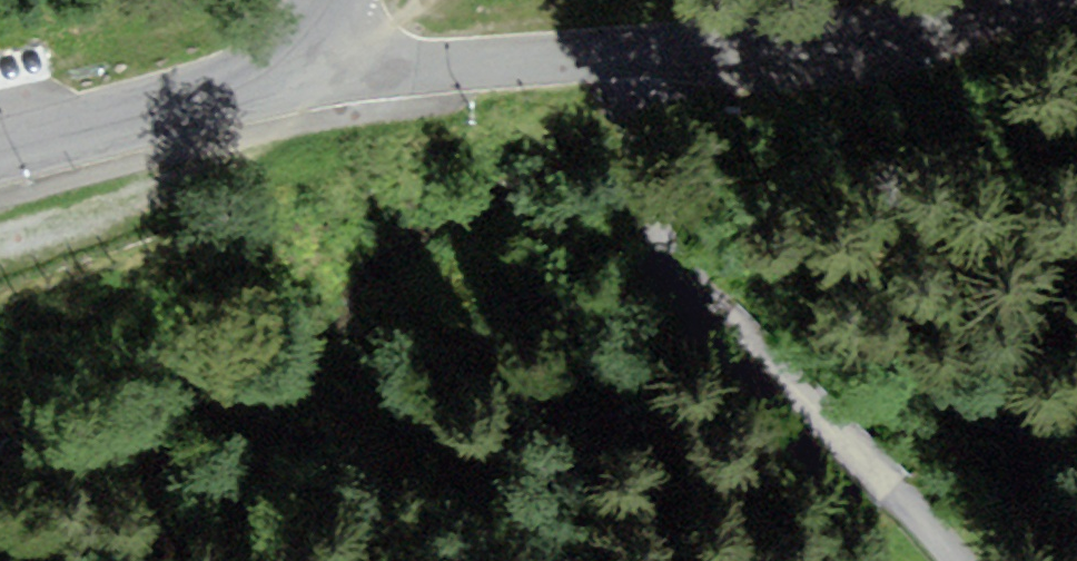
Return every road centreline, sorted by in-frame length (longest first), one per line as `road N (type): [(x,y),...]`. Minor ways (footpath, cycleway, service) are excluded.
road 1 (residential): [(648,52),(668,210),(707,304),(955,560)]
road 2 (residential): [(648,52),(803,45),(1025,0)]
road 3 (residential): [(0,151),(322,82)]
road 4 (residential): [(322,82),(648,52)]

